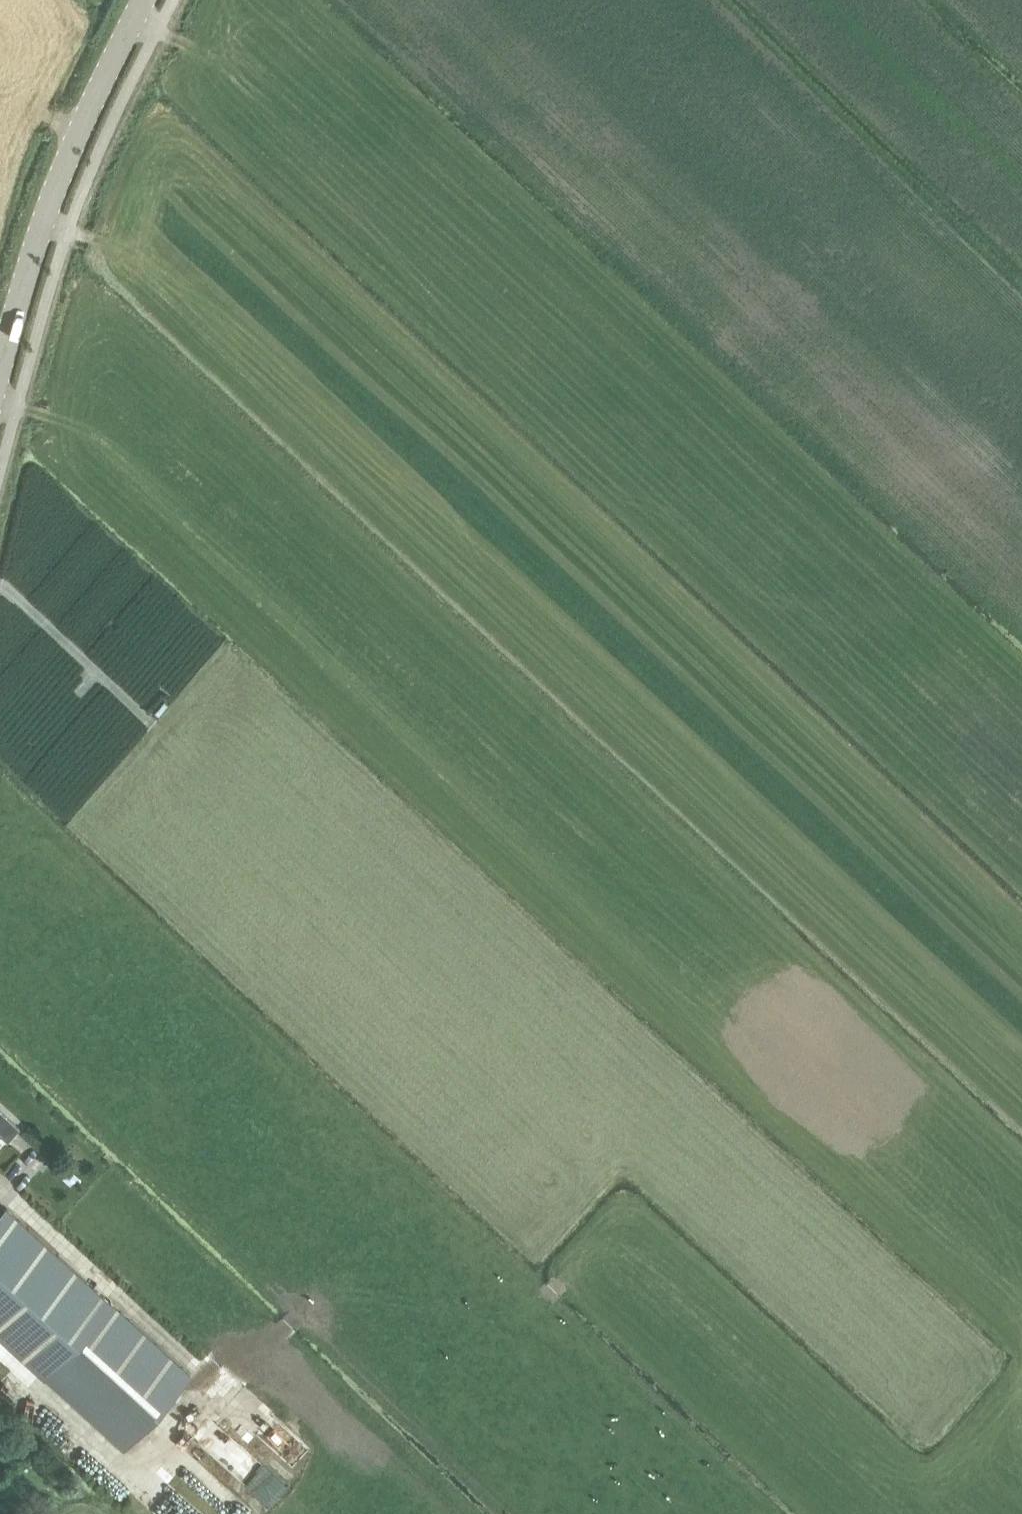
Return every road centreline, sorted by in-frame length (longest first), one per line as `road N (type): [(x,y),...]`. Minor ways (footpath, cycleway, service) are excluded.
road 1 (tertiary): [(0,384),(45,218),(145,0)]

